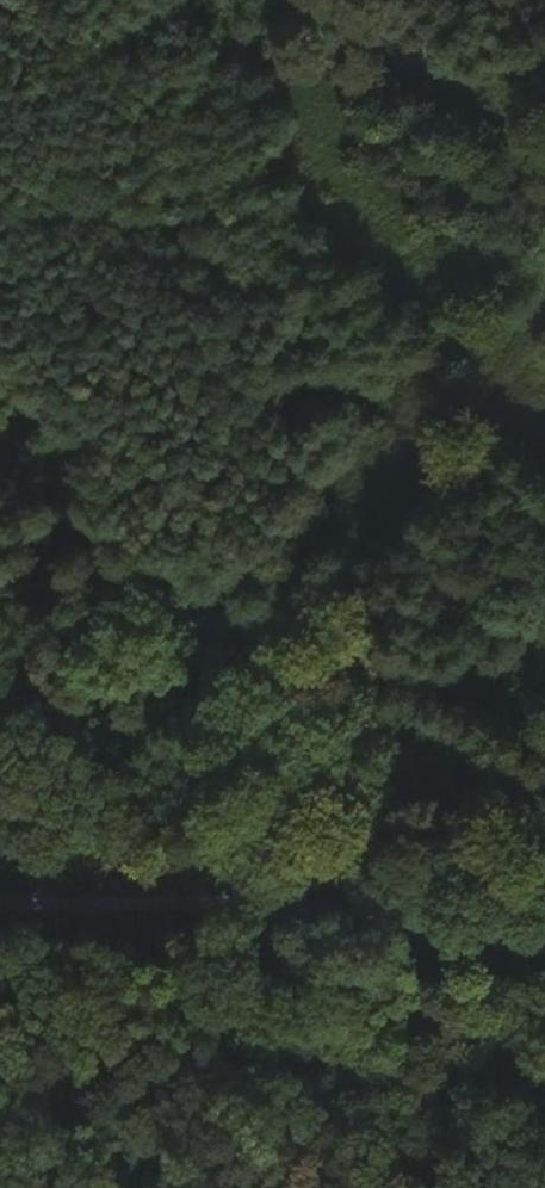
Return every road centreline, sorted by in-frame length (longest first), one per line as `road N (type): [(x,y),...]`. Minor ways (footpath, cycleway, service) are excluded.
road 1 (unclassified): [(0,909),(230,905),(369,919),(544,953)]

